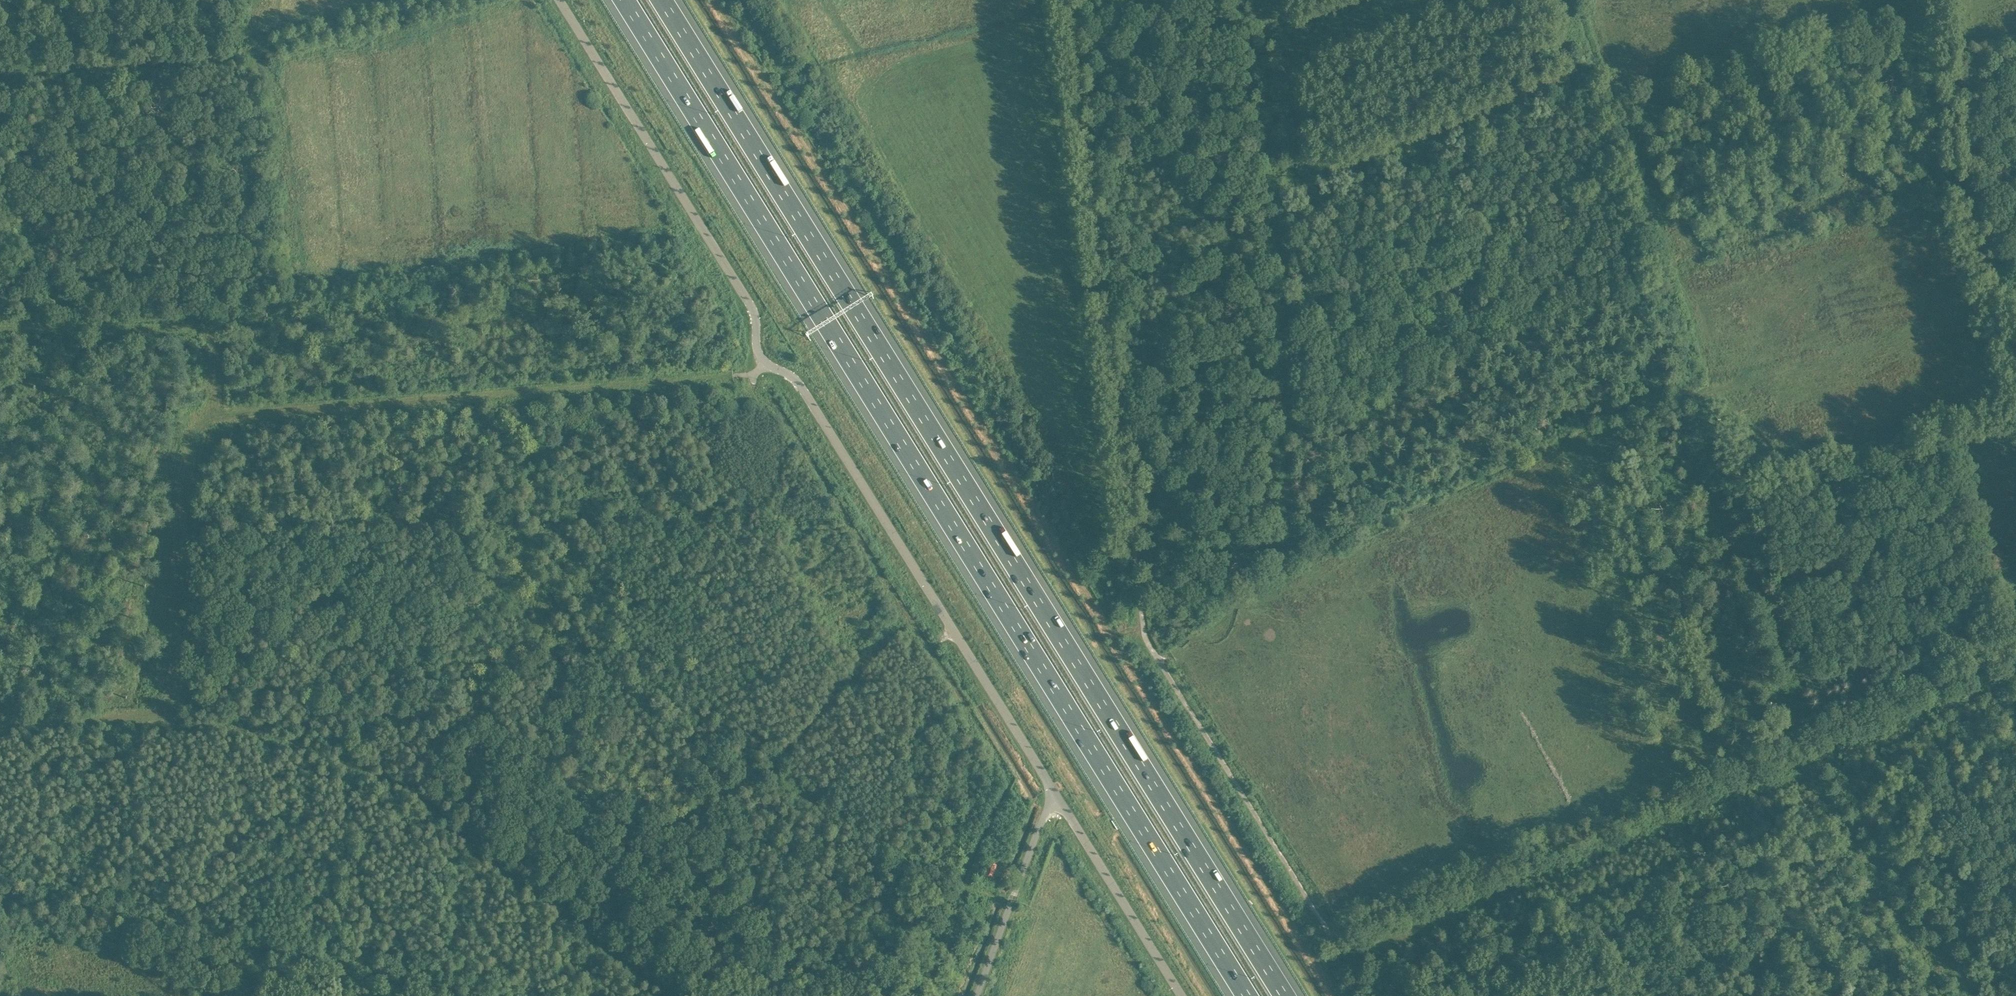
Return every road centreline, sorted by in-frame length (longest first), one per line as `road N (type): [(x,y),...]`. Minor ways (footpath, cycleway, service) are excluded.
road 1 (track): [(1827,741),(1340,932),(1143,629),(1069,0)]
road 2 (motorway): [(1285,995),(663,0)]
road 3 (motorway): [(626,0),(1248,995)]
road 4 (unclassified): [(1055,796),(800,385),(760,357),(750,304),(560,0)]
road 5 (track): [(2015,355),(1953,158),(1941,0)]
road 6 (unclassified): [(1181,995),(1055,796)]
road 7 (unclassified): [(977,995),(1055,796)]
road 8 (track): [(2015,653),(1827,741)]

